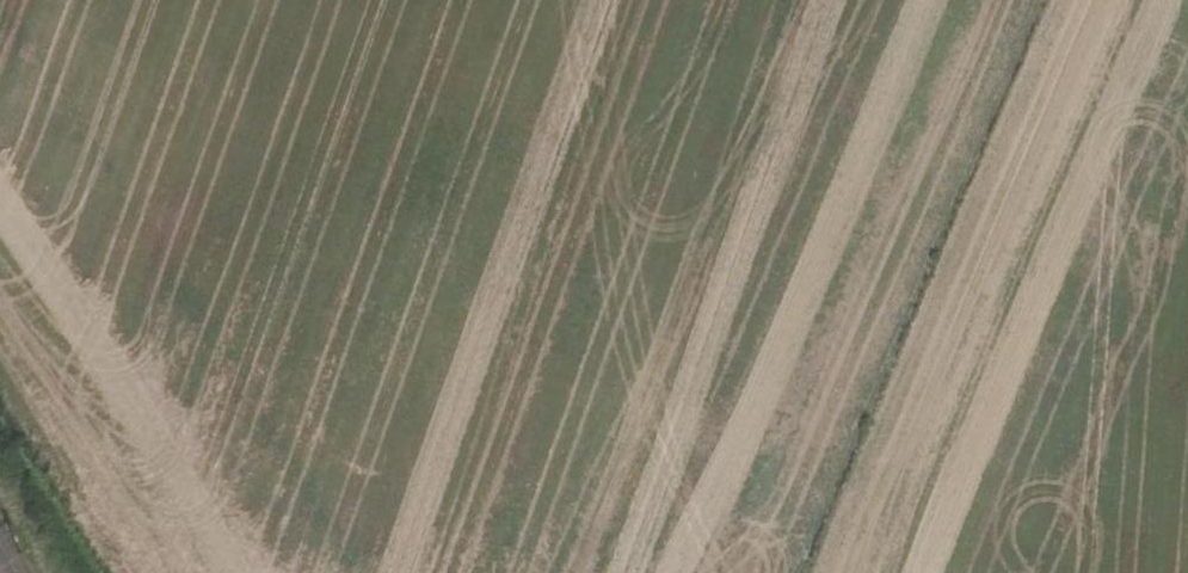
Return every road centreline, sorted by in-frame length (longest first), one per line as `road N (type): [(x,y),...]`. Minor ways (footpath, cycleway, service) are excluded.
road 1 (track): [(1040,0),(796,572)]

